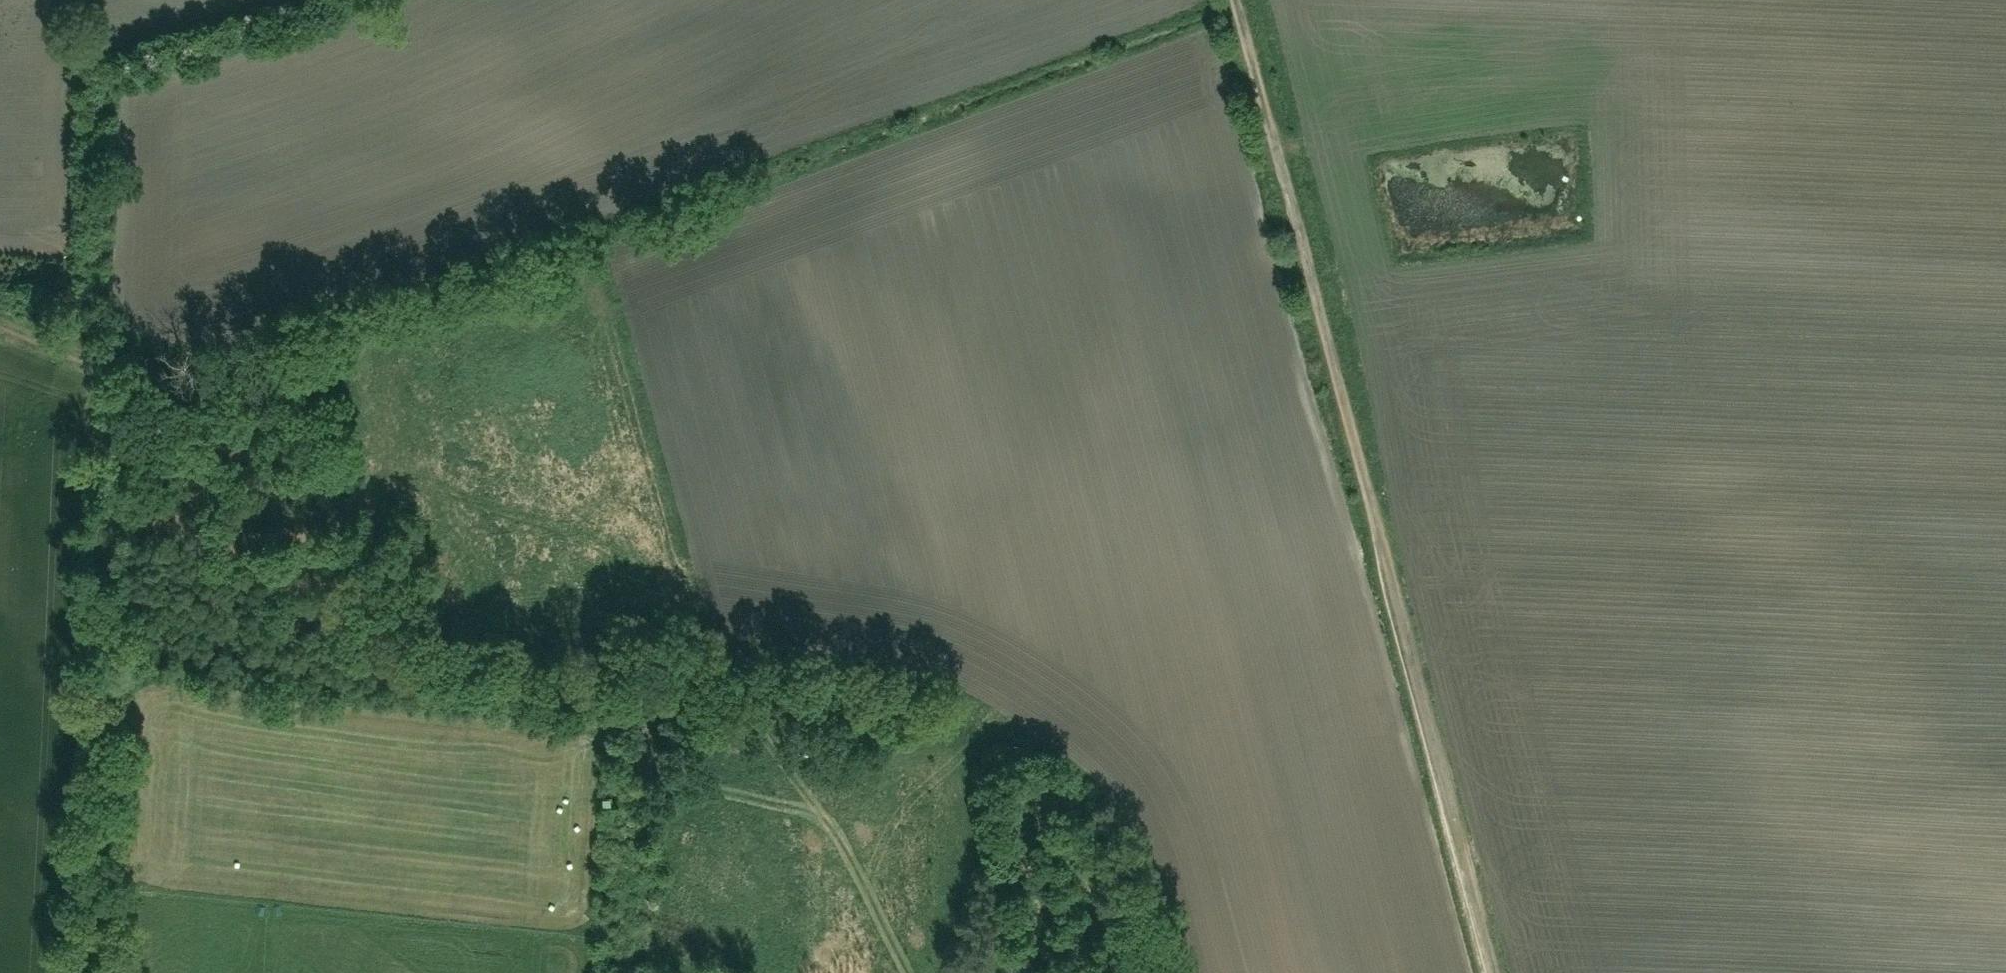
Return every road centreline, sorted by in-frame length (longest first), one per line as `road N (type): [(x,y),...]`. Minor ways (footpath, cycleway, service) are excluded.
road 1 (track): [(1238,0),(1384,533)]
road 2 (track): [(1384,533),(1503,972)]

